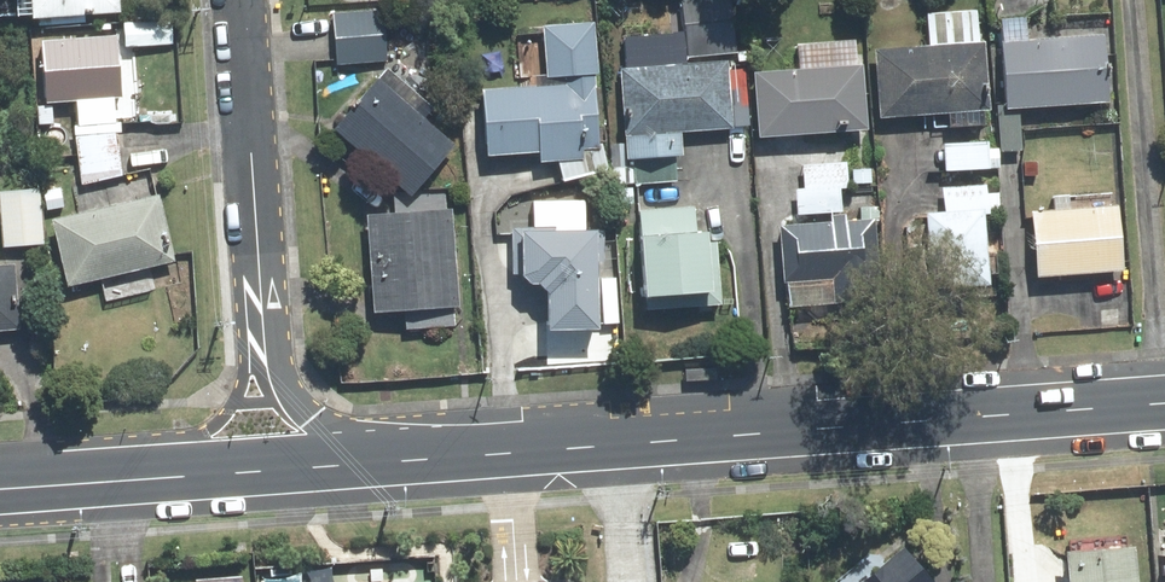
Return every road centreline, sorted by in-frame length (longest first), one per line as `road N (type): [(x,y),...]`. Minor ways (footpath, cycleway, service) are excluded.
road 1 (tertiary): [(372,464),(978,417)]
road 2 (residential): [(241,0),(260,273),(278,363),(312,420),(372,464)]
road 3 (tertiary): [(0,493),(372,464)]
road 4 (tertiary): [(978,417),(1164,404)]
road 5 (residential): [(978,417),(991,581)]

